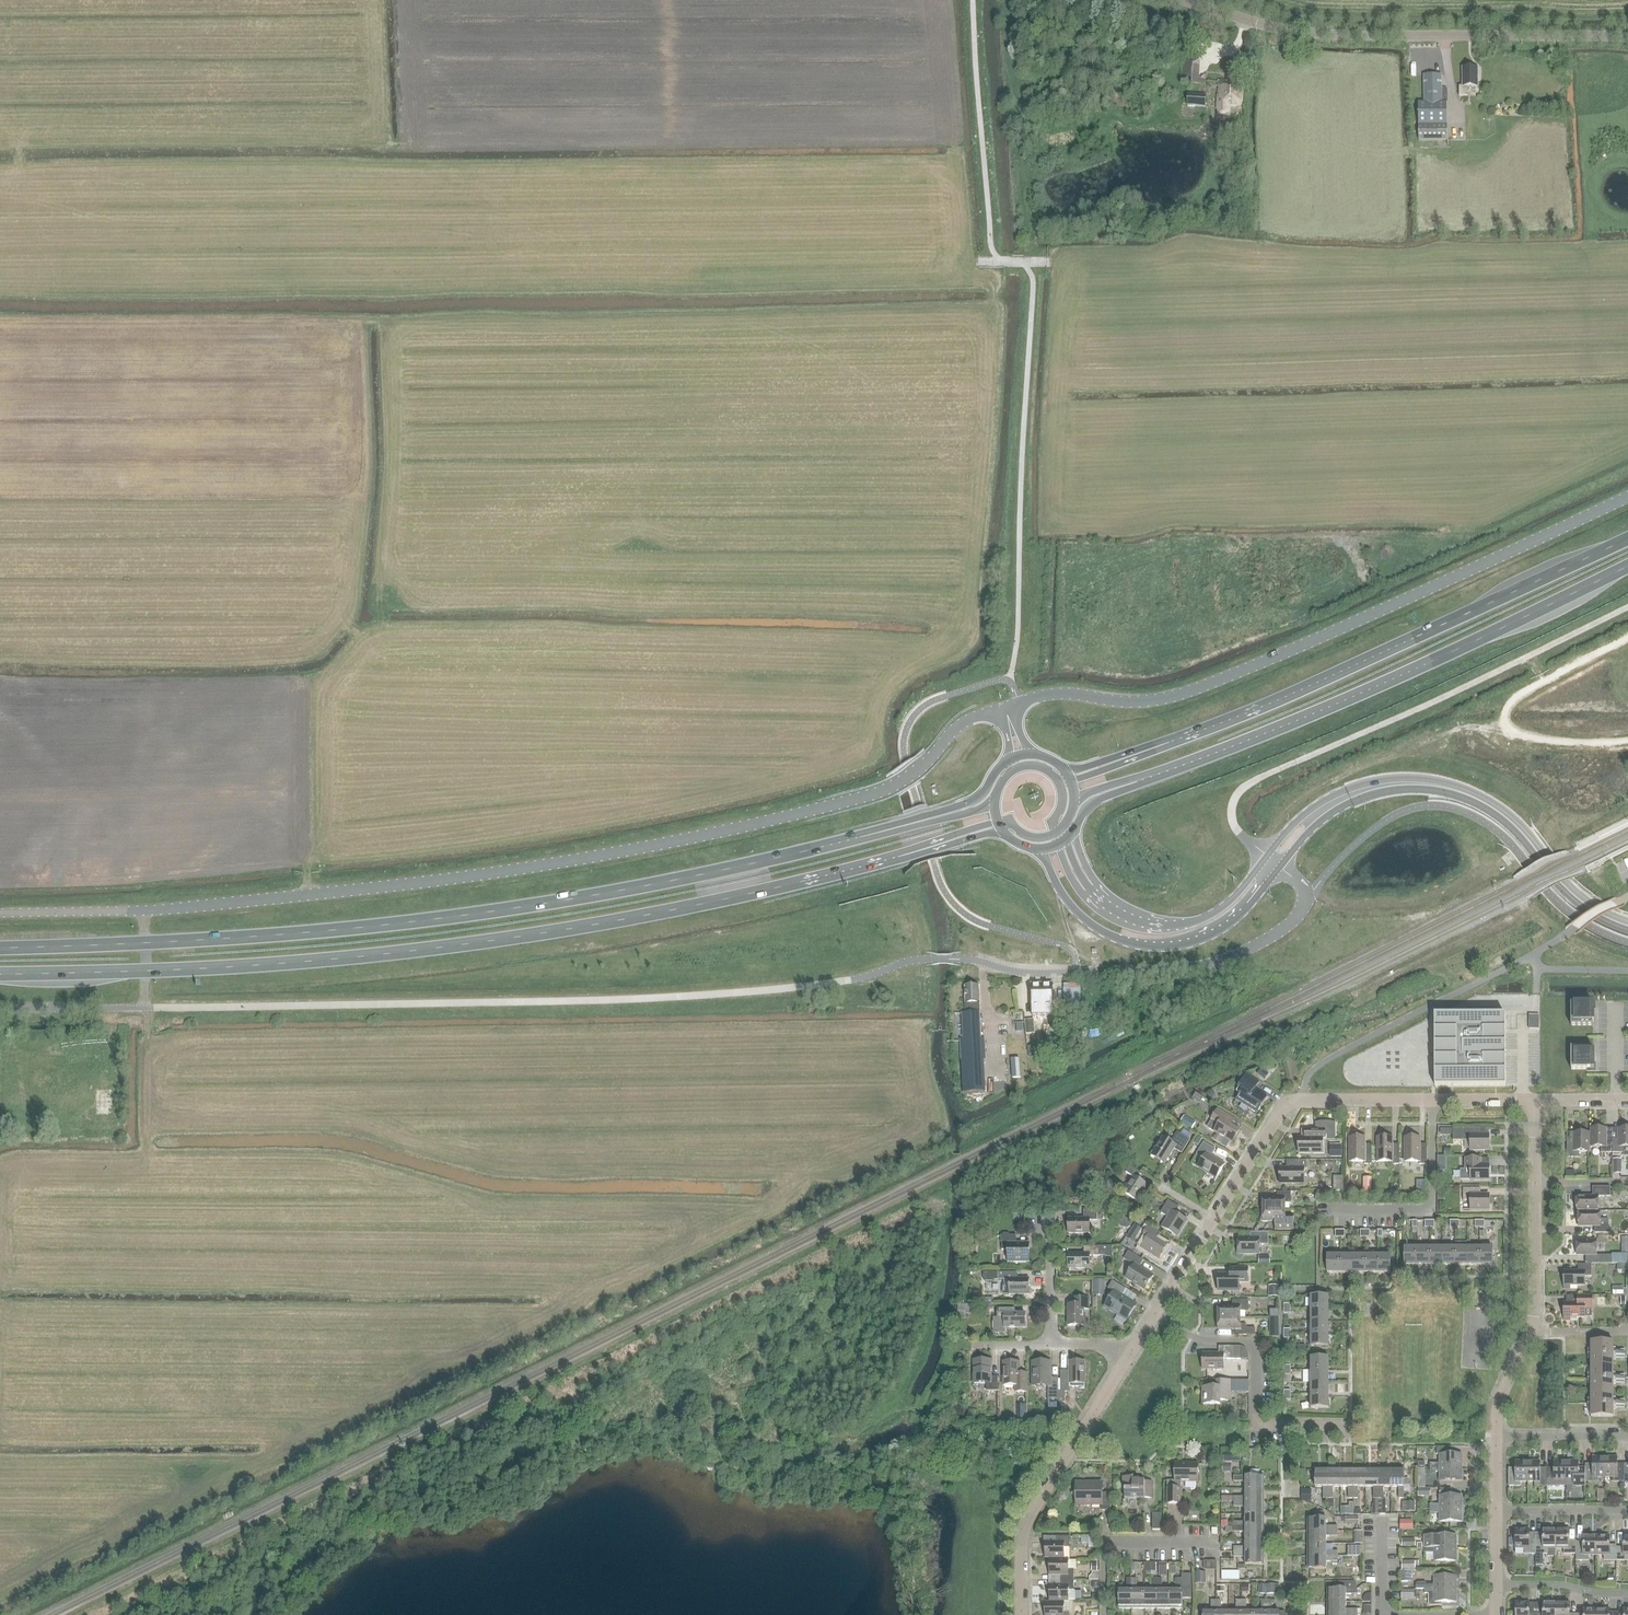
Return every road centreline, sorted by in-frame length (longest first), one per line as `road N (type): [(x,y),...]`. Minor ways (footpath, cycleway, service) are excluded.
road 1 (unclassified): [(146,911),(496,873),(745,826),(895,785),(967,720),(1005,708)]
road 2 (trunk): [(146,971),(315,961),(564,929),(754,893),(941,844)]
road 3 (trunk): [(933,817),(767,861),(513,908),(146,943)]
road 4 (unclassified): [(1627,496),(1177,696),(1116,700),(1064,692),(1005,708)]
road 5 (trunk): [(1627,538),(1274,701),(1121,759)]
road 6 (trunk): [(1128,785),(1321,710),(1627,566)]
road 7 (tertiary): [(1627,37),(1325,34),(1178,0)]
road 8 (unclassified): [(958,959),(1046,974),(1200,967),(1255,945),(1299,914),(1303,890),(1281,866)]
road 9 (tertiary): [(1038,849),(1083,917),(1108,934),(1152,946),(1199,939),(1227,925),(1281,866)]
road 10 (tertiary): [(1627,926),(1572,895),(1516,827),(1475,798),(1424,784),(1370,788)]
road 11 (residential): [(1021,1614),(1025,1522),(1133,1349)]
road 12 (residential): [(1345,1424),(1258,1424),(1258,1343),(1199,1344),(1154,1316)]
road 13 (residential): [(1323,1209),(1432,1209),(1432,1099)]
road 14 (tertiary): [(1267,856),(1233,898),(1192,922),(1134,919),(1089,887)]
road 15 (residential): [(1497,1613),(1386,1610),(1382,1519)]
road 16 (unclassified): [(0,1009),(146,1008),(146,971)]
road 17 (residential): [(1103,1614),(1102,1546),(1215,1544)]
road 18 (residential): [(1214,1220),(1281,1110),(1301,1100)]
road 19 (residential): [(1535,1183),(1533,1332)]
road 20 (trunk): [(146,943),(0,948)]
road 21 (trunk): [(0,974),(146,971)]
road 22 (unclassified): [(0,913),(146,911)]
road 23 (residential): [(1053,1347),(1052,1229),(1034,1223)]
road 24 (residential): [(1496,1585),(1627,1593)]
road 25 (residential): [(1496,1513),(1627,1512)]
road 26 (residential): [(1432,1099),(1301,1100)]
road 27 (residential): [(1627,1437),(1496,1438)]
road 28 (tertiary): [(1370,788),(1317,805),(1267,856)]
road 29 (tertiary): [(1281,866),(1322,820),(1370,788)]

